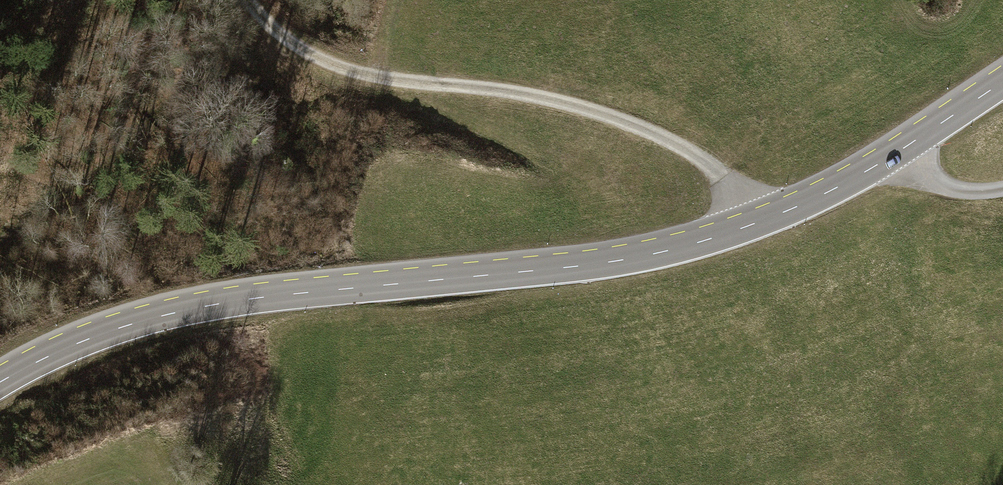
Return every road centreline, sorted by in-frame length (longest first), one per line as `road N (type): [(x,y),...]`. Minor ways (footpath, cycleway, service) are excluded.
road 1 (secondary): [(0,385),(141,323),(238,302),(624,259),(697,241),(833,189),(1002,86)]
road 2 (track): [(248,0),(295,47),(367,77),(574,105),(682,147),(723,177),(754,223)]

